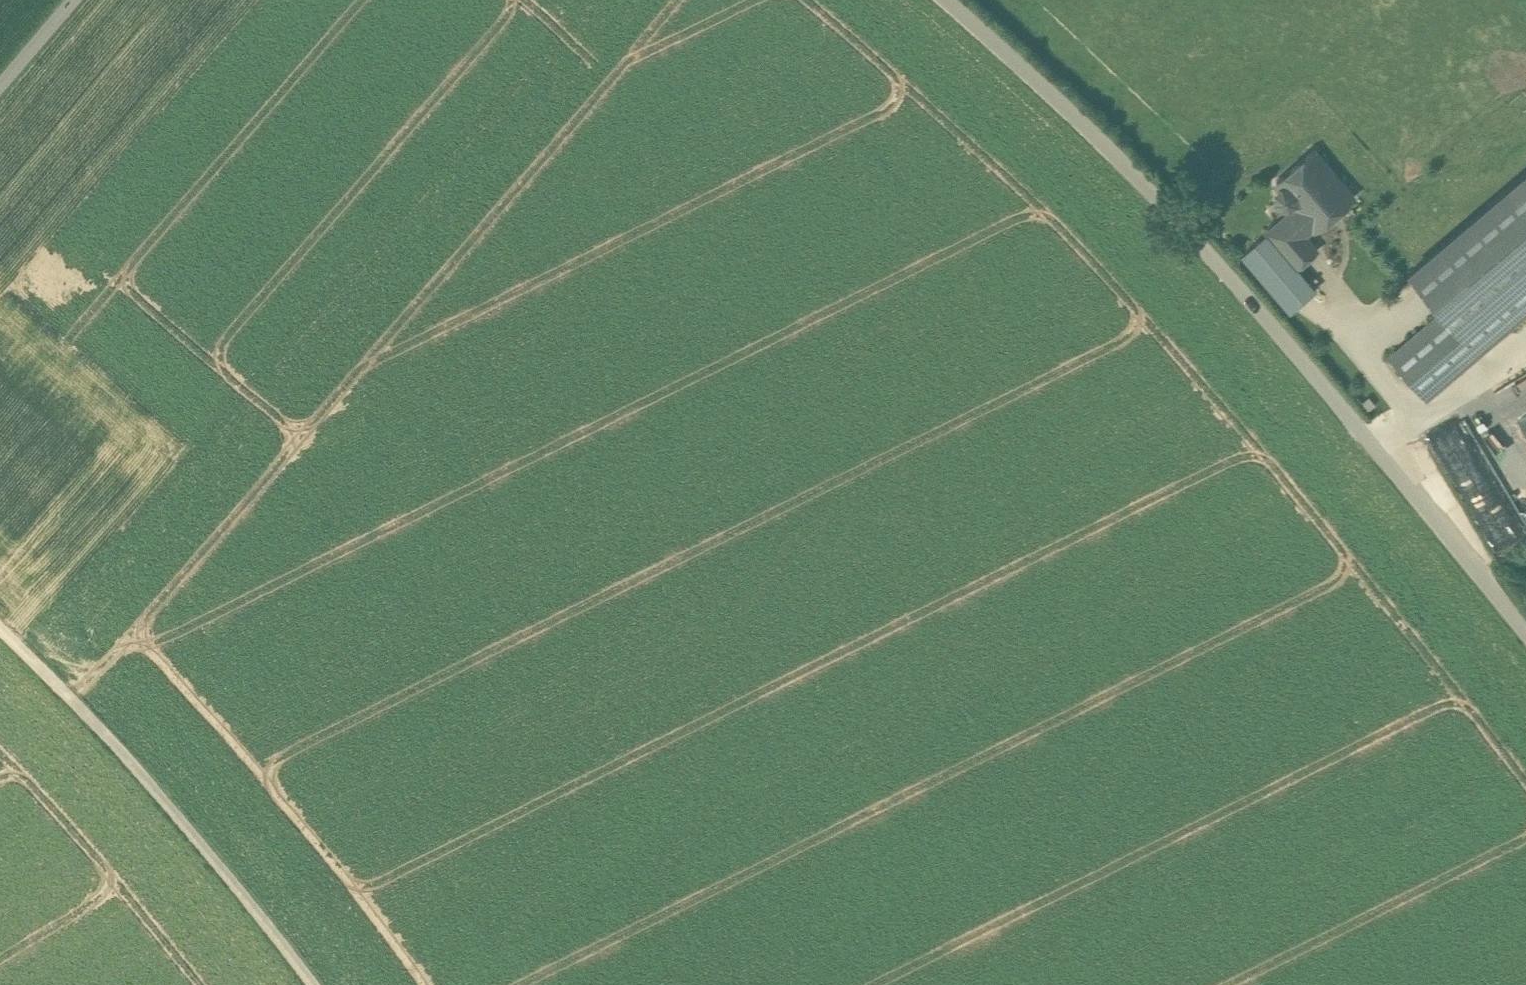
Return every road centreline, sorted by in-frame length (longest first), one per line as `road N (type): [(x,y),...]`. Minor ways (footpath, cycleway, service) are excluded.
road 1 (unclassified): [(1525,639),(1338,391),(1077,117),(945,0)]
road 2 (unclassified): [(313,984),(127,759),(0,628)]

